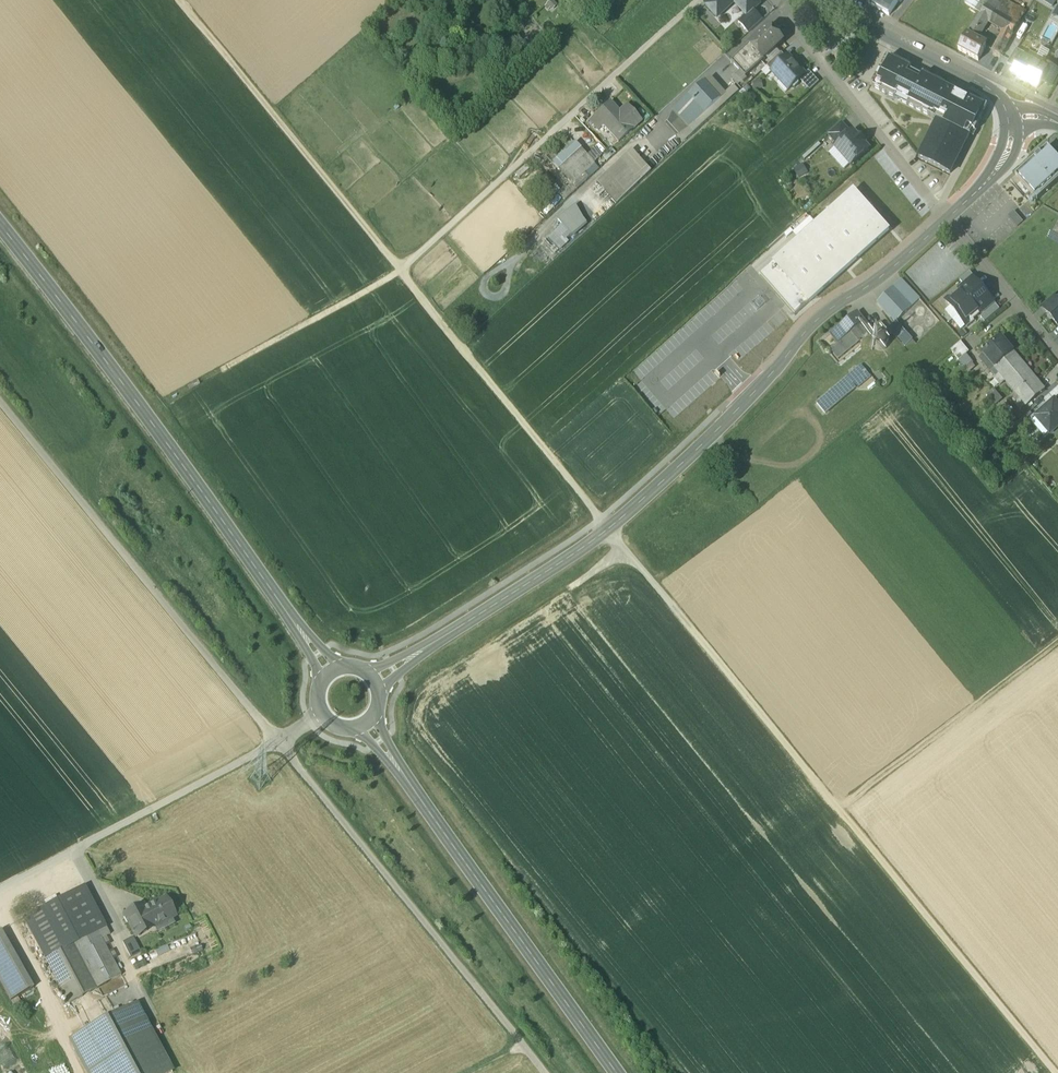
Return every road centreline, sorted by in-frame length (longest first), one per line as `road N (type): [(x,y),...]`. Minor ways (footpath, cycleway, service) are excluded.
road 1 (track): [(0,401),(544,1072)]
road 2 (tertiary): [(946,217),(882,275),(813,319),(726,419),(608,526),(374,677)]
road 3 (track): [(707,0),(401,269),(165,402)]
road 4 (secondary): [(333,670),(0,225)]
road 5 (secondary): [(618,1072),(367,720)]
road 6 (track): [(608,526),(837,806)]
road 7 (track): [(312,719),(0,887)]
road 8 (track): [(184,0),(401,269)]
road 9 (track): [(1056,1072),(837,806)]
road 10 (track): [(608,526),(401,269)]
road 11 (track): [(1057,640),(837,806)]
road 12 (residential): [(787,0),(946,217)]
road 13 (tertiary): [(1023,116),(1011,98),(814,0)]
road 14 (residential): [(946,217),(1057,355)]
road 15 (tertiary): [(1023,116),(1005,161),(946,217)]

